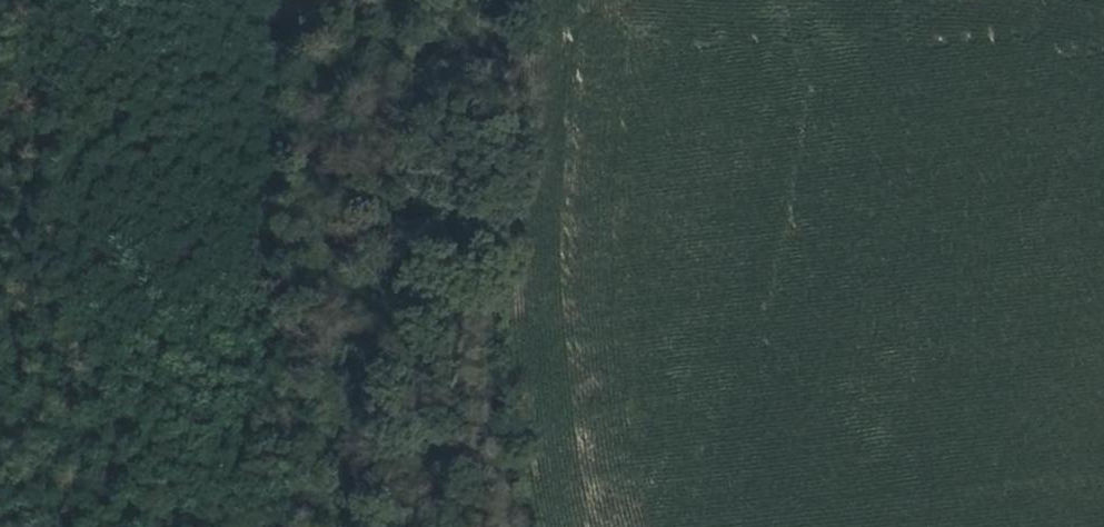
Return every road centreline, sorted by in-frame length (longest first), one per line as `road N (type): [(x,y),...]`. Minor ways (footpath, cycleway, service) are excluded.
road 1 (track): [(229,526),(0,468)]

